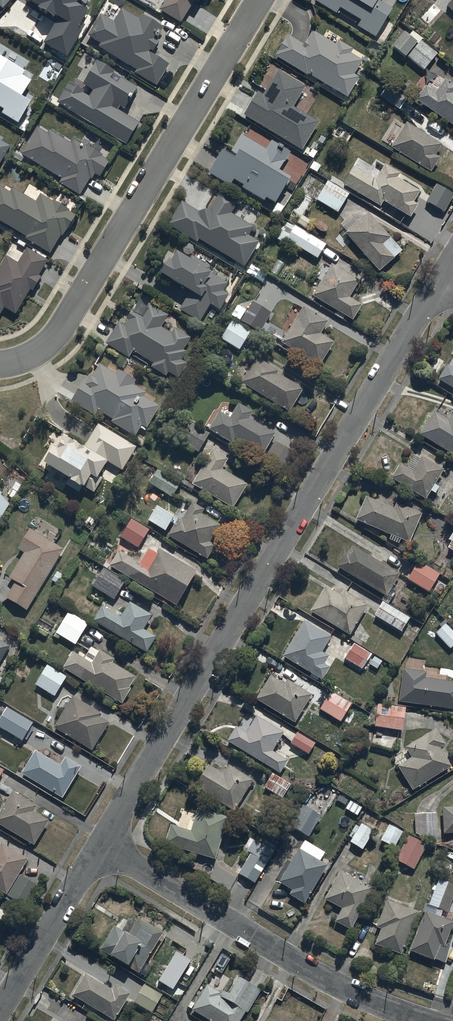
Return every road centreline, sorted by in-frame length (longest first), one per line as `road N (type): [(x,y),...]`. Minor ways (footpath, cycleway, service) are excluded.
road 1 (residential): [(443,278),(101,846)]
road 2 (residential): [(255,0),(63,327),(32,356),(0,364)]
road 3 (residential): [(101,846),(338,986),(427,1020)]
road 4 (residential): [(101,846),(0,1014)]

